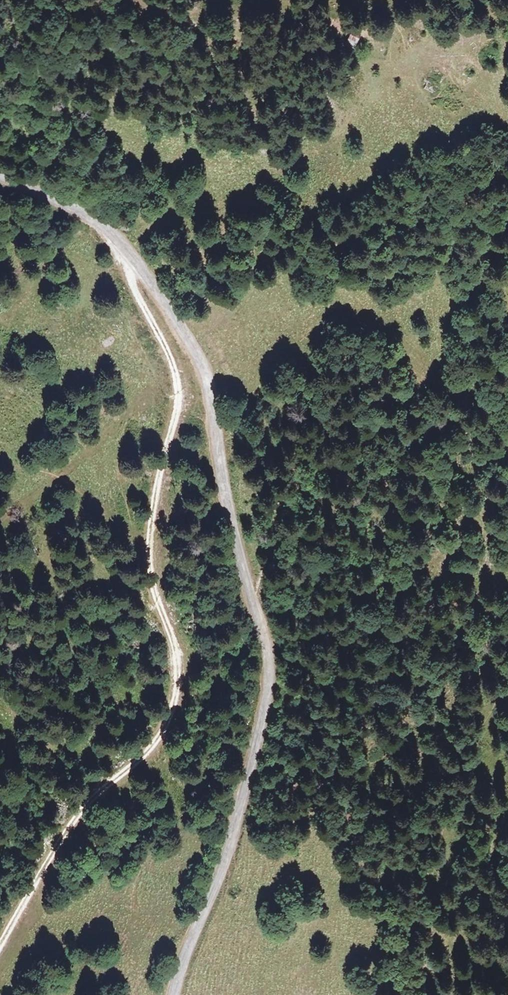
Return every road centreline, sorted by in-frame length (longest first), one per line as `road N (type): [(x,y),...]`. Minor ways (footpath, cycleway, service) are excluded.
road 1 (unclassified): [(0,176),(109,229),(190,343),(208,379),(234,538),(268,644),(256,756),(175,994)]
road 2 (track): [(0,945),(69,823),(154,745),(179,687),(150,559),(151,513),(179,386),(123,264),(93,219)]

